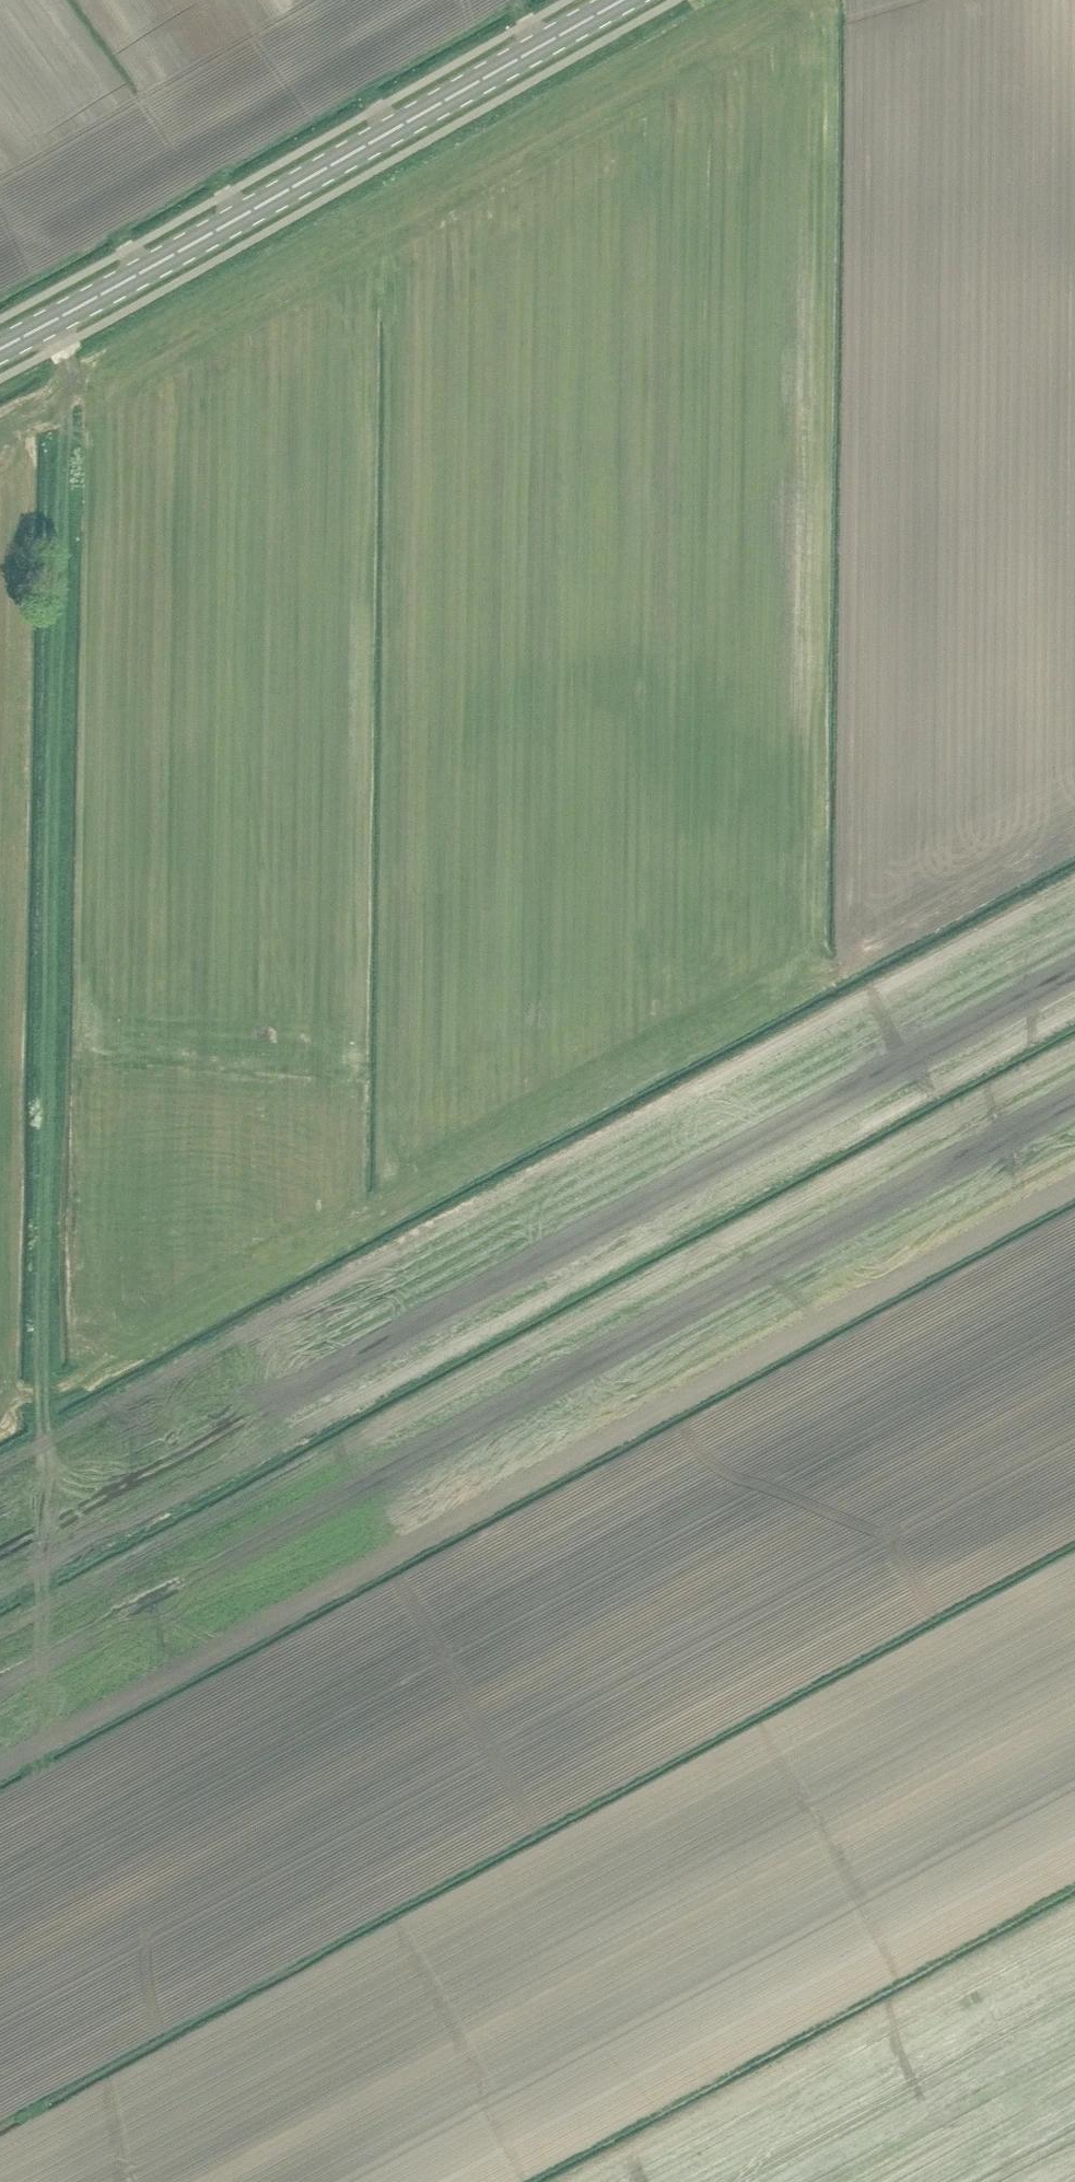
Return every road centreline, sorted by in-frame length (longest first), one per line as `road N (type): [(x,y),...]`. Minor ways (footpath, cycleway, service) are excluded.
road 1 (primary): [(0,349),(623,0)]

